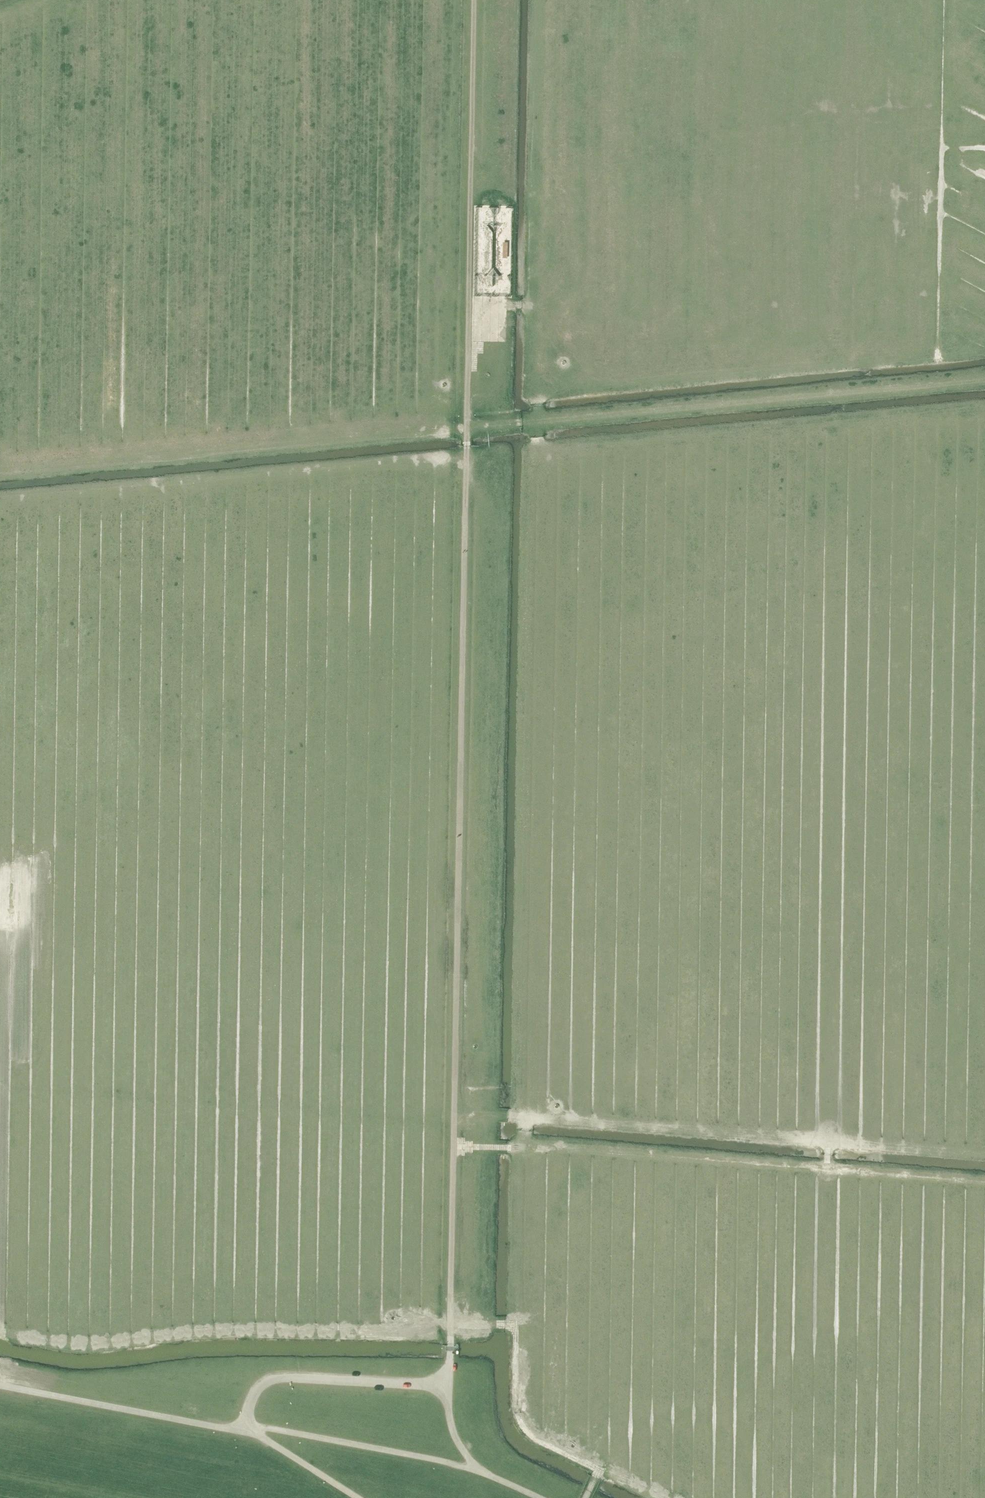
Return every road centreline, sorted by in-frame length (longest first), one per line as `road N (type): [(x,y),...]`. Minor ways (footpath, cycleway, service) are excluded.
road 1 (track): [(437,1391),(449,1360),(467,427)]
road 2 (track): [(467,427),(473,0)]

